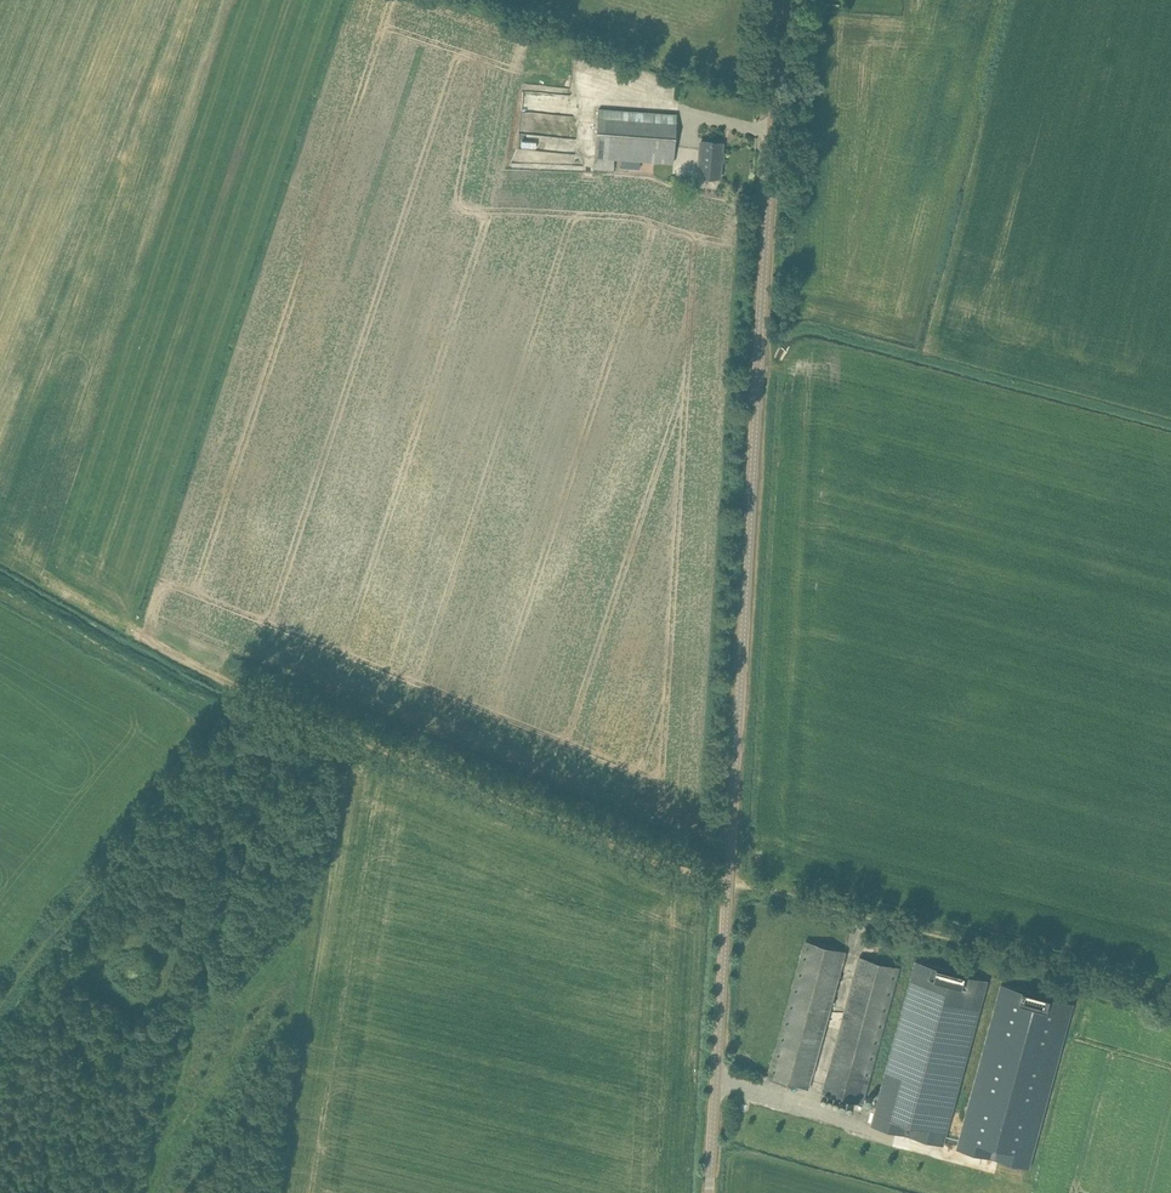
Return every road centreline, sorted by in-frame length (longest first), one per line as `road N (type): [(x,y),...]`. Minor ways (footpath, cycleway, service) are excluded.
road 1 (tertiary): [(709,1192),(781,0)]
road 2 (track): [(728,881),(253,694),(232,703),(0,1002)]
road 3 (track): [(728,881),(1170,994)]

